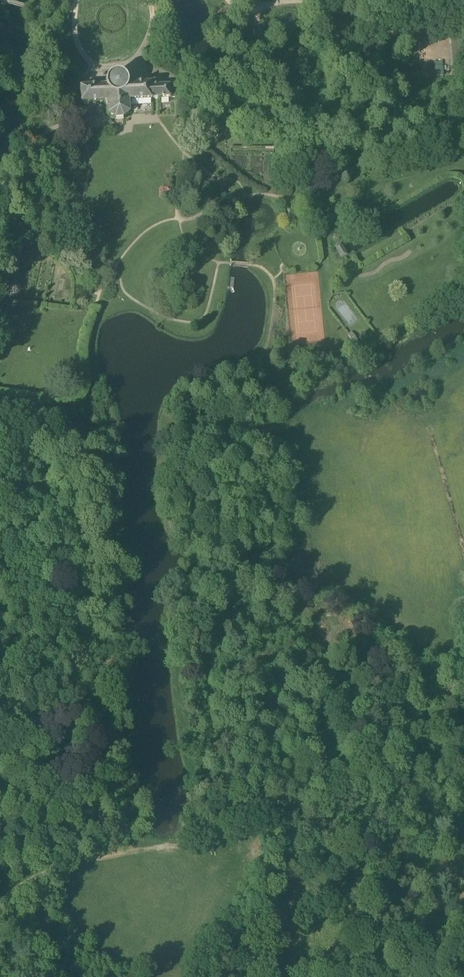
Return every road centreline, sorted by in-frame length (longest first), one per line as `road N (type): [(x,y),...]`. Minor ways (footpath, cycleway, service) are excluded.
road 1 (track): [(0,905),(108,846),(267,823),(329,777),(377,758),(425,699),(463,690)]
road 2 (track): [(0,568),(29,621),(46,633),(72,629),(83,614),(90,550),(77,513),(55,478),(0,449)]
road 3 (track): [(274,819),(291,853),(364,885),(380,905),(391,931),(391,976)]
road 4 (track): [(225,0),(323,6),(372,30)]
road 5 (track): [(0,762),(77,799),(108,846)]

